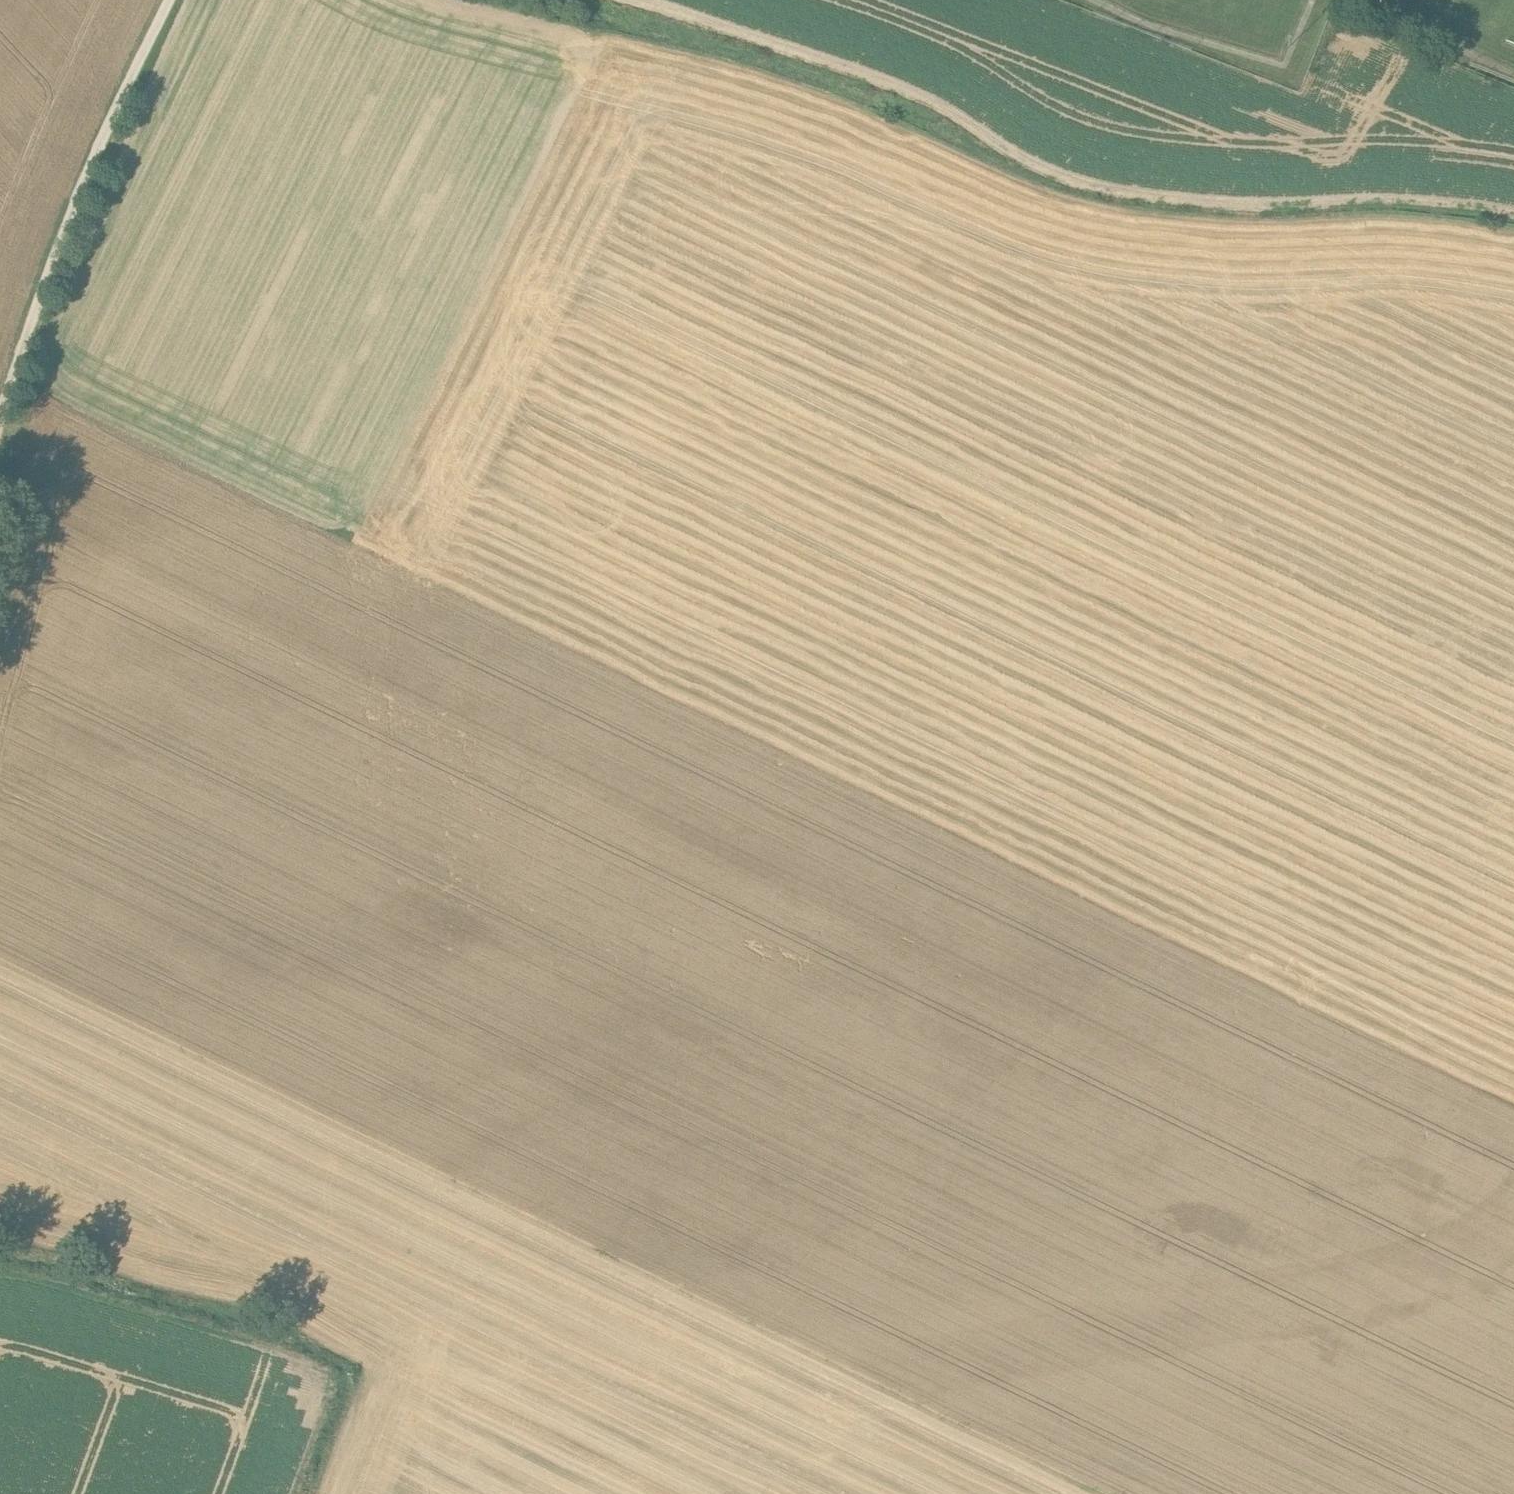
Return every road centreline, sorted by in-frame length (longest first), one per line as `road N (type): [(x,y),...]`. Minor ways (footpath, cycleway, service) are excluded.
road 1 (track): [(0,412),(31,315),(171,0)]

